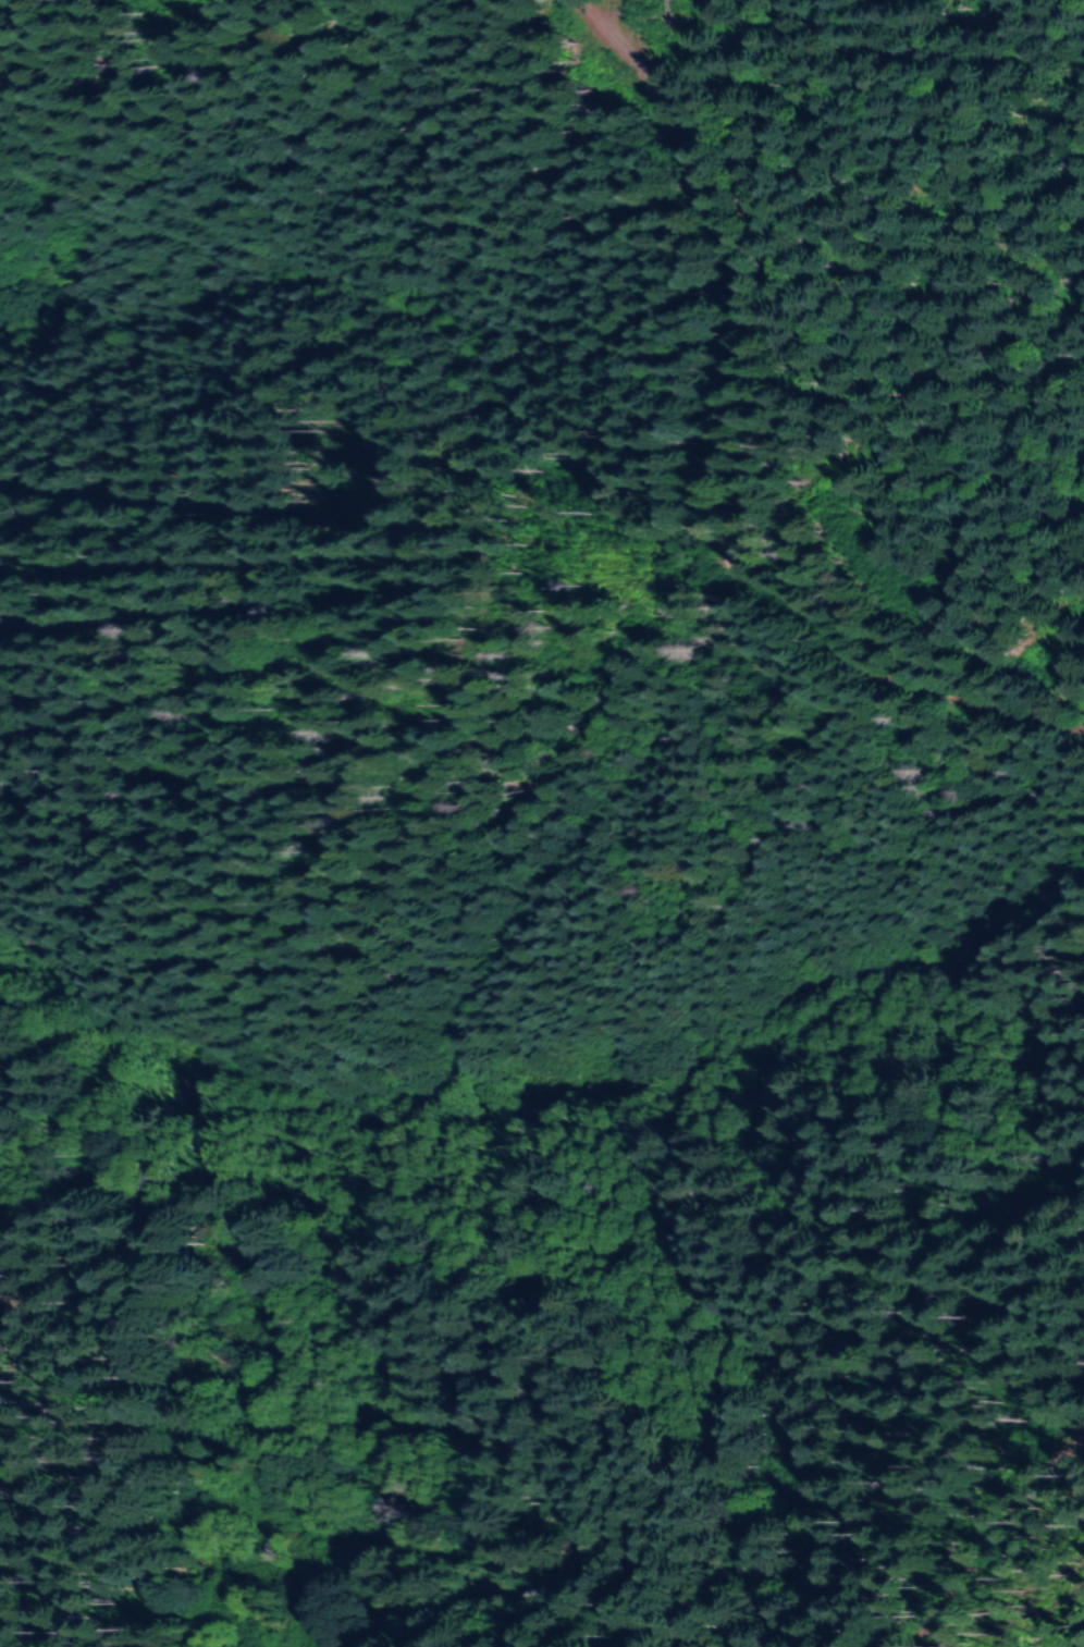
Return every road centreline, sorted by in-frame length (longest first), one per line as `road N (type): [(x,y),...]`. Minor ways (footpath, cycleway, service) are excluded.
road 1 (residential): [(618,0),(682,97),(786,472),(940,641),(1083,708)]
road 2 (residential): [(1083,1457),(987,1615),(949,1646)]

